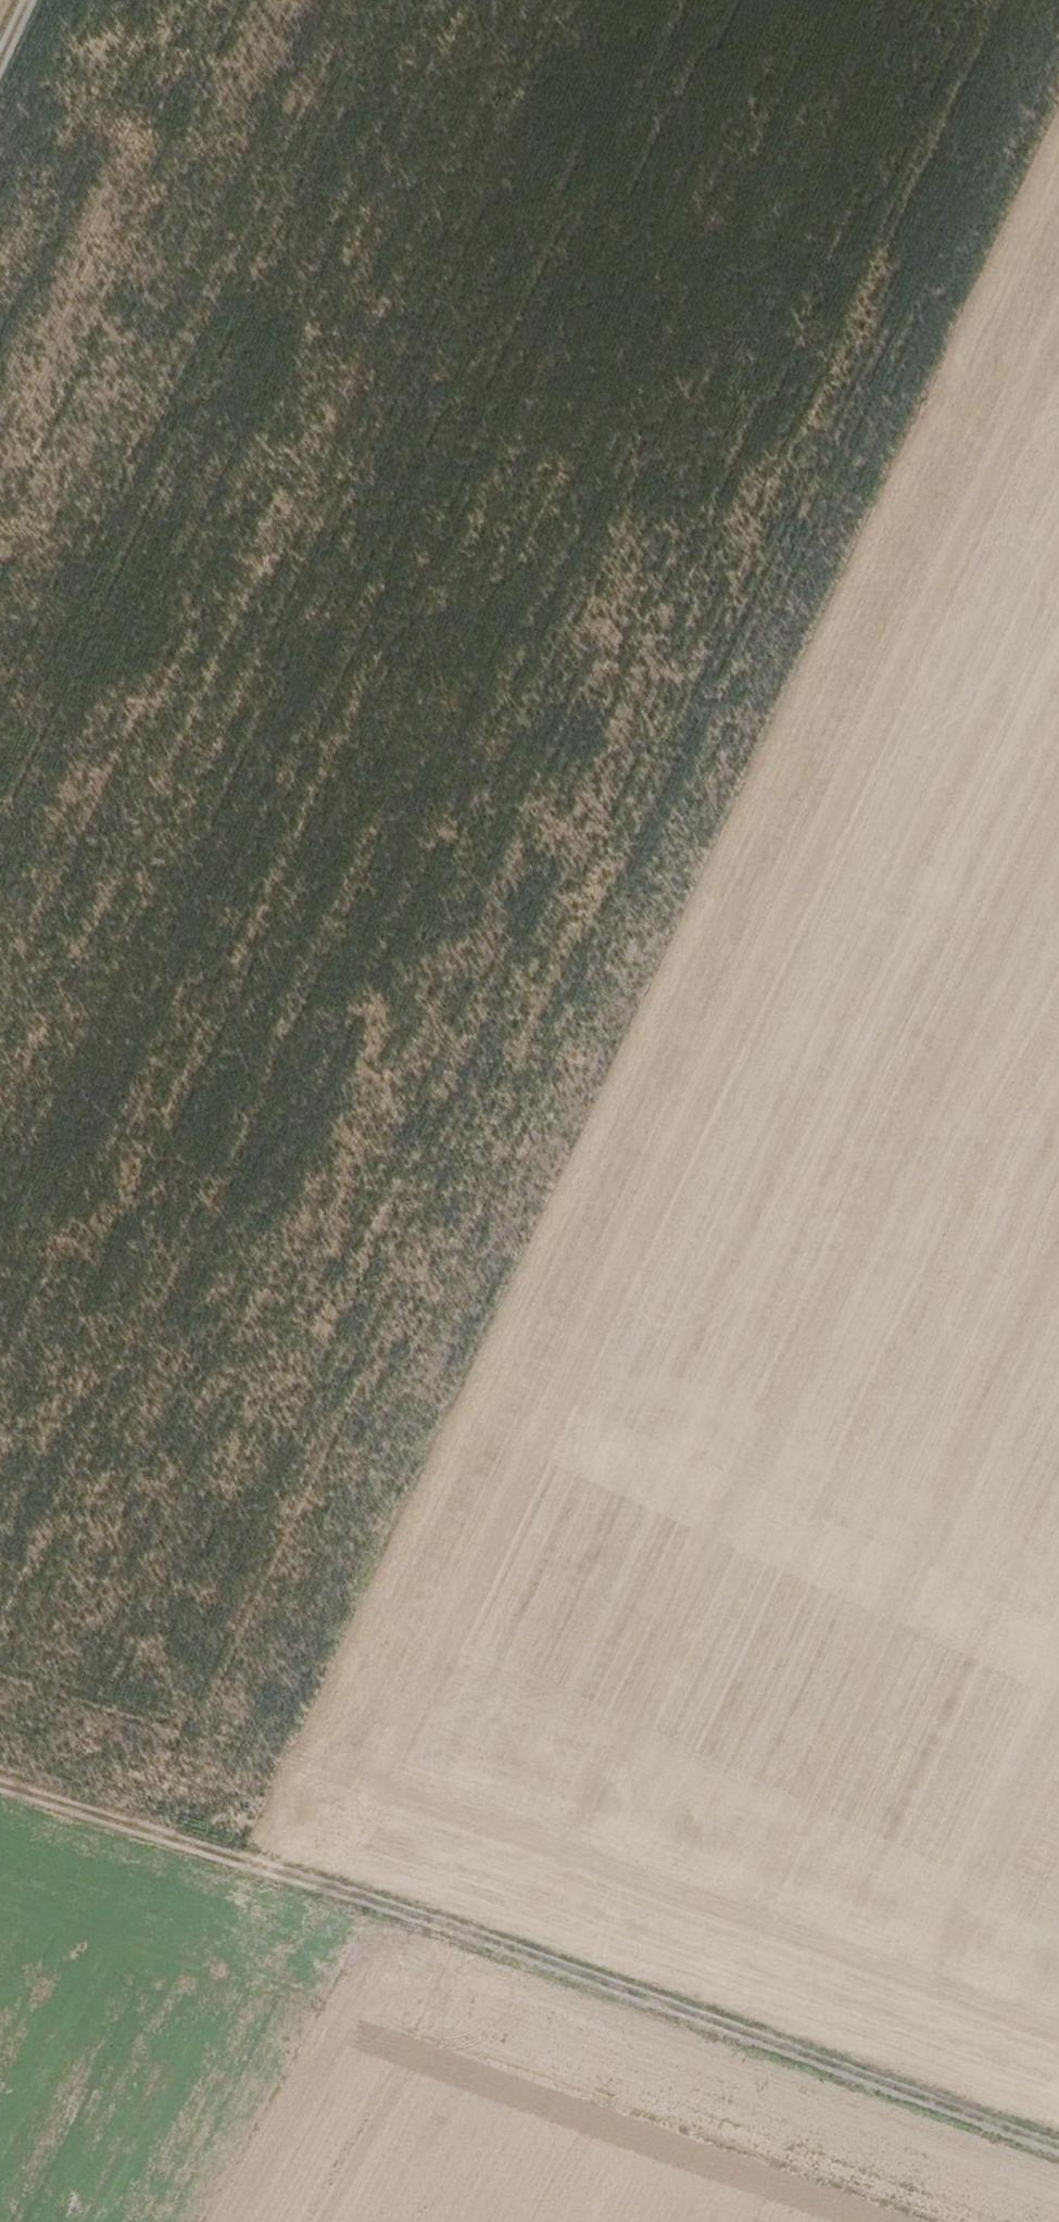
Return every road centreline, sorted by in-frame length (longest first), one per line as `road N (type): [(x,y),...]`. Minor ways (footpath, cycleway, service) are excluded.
road 1 (track): [(0,1785),(476,1935),(1058,2147)]

